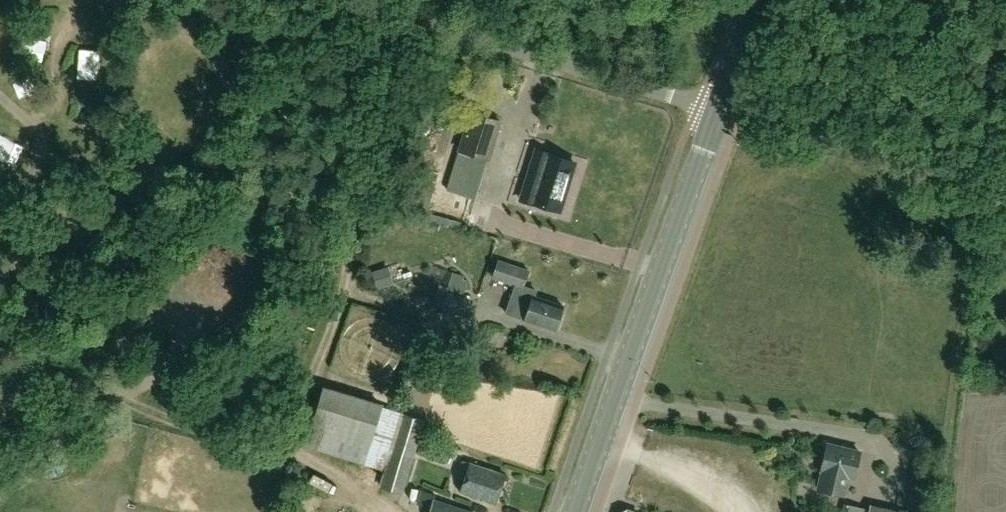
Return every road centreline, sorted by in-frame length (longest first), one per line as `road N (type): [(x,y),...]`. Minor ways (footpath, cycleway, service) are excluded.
road 1 (secondary): [(572,511),(724,101)]
road 2 (unclassified): [(0,338),(75,302),(131,263),(287,97)]
road 3 (unclassified): [(724,101),(692,103),(403,26)]
road 4 (unclassified): [(1005,181),(778,109),(724,101)]
road 5 (track): [(954,438),(982,174)]
road 6 (unclassified): [(287,97),(403,26)]

